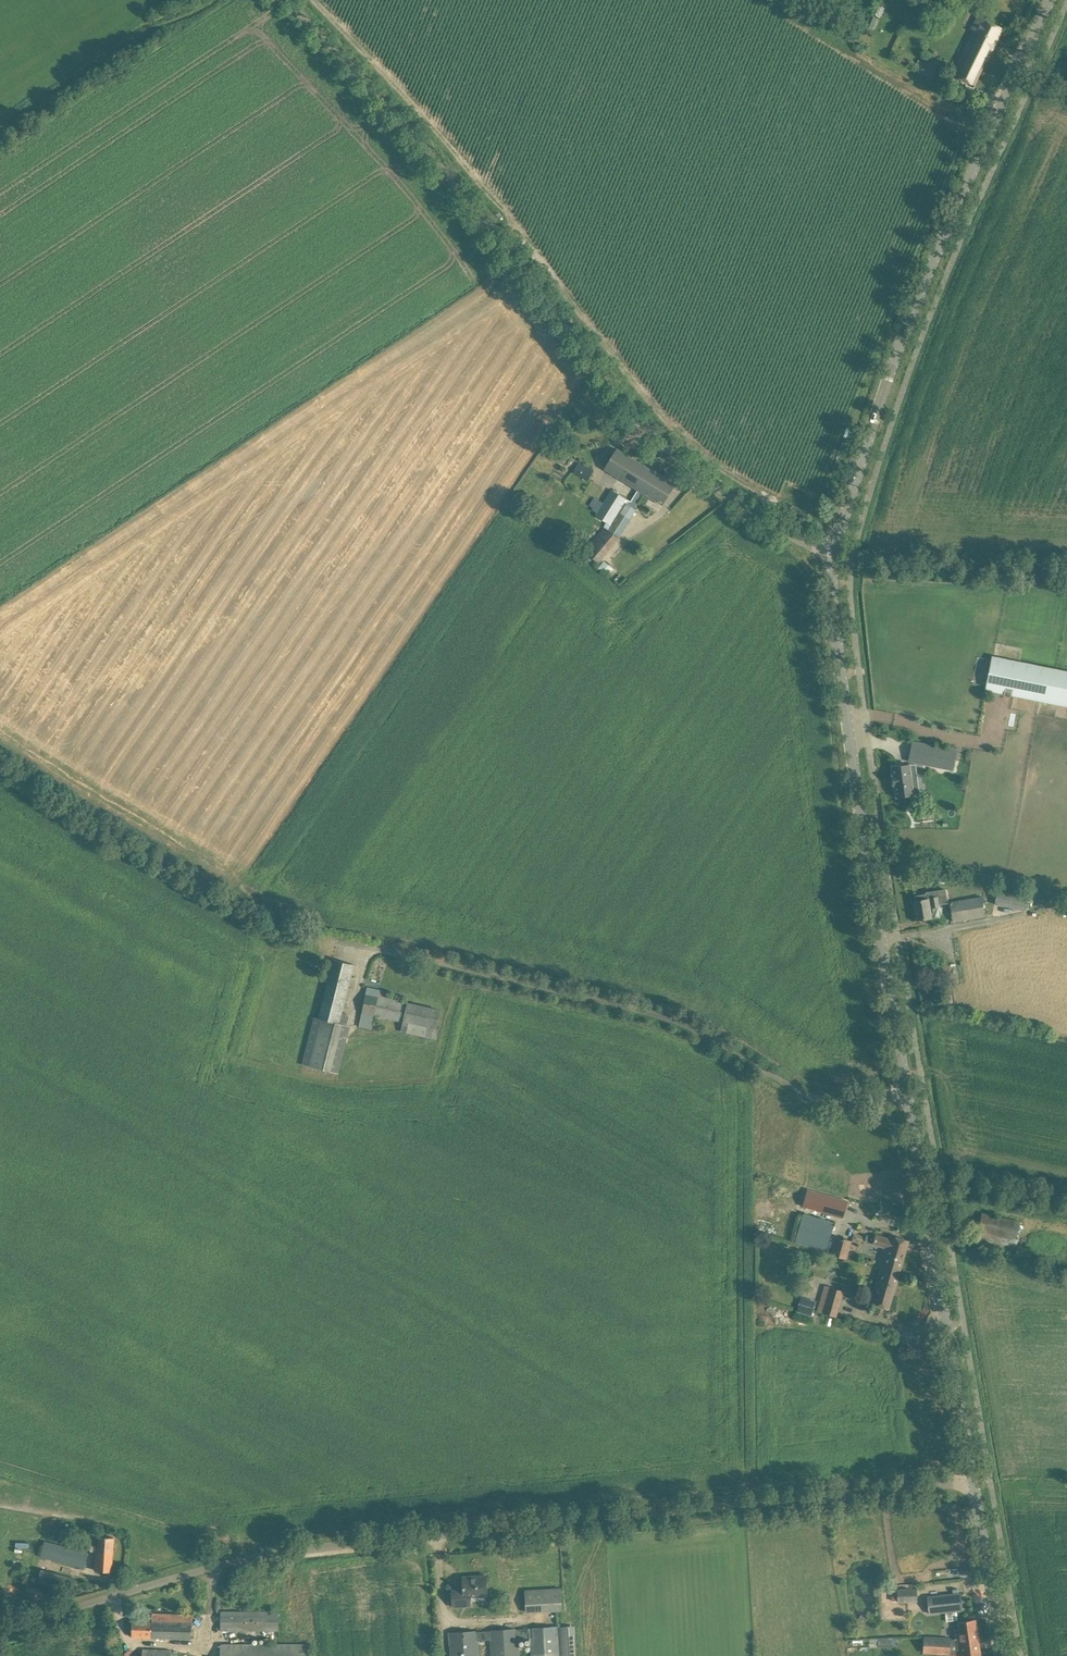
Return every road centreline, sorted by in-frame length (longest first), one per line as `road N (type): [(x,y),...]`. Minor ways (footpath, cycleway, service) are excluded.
road 1 (unclassified): [(970,1482),(871,1499),(257,1559),(0,1637)]
road 2 (unclassified): [(836,557),(705,480),(625,403),(447,166),(290,0)]
road 3 (unclassified): [(906,1087),(829,1097),(789,1085),(654,1013),(317,937)]
road 4 (tertiary): [(906,1087),(835,630),(836,557)]
road 5 (tertiary): [(836,557),(846,494),(930,264),(1023,58)]
road 6 (tertiary): [(970,1482),(906,1087)]
road 7 (tertiary): [(1002,1655),(970,1482)]

